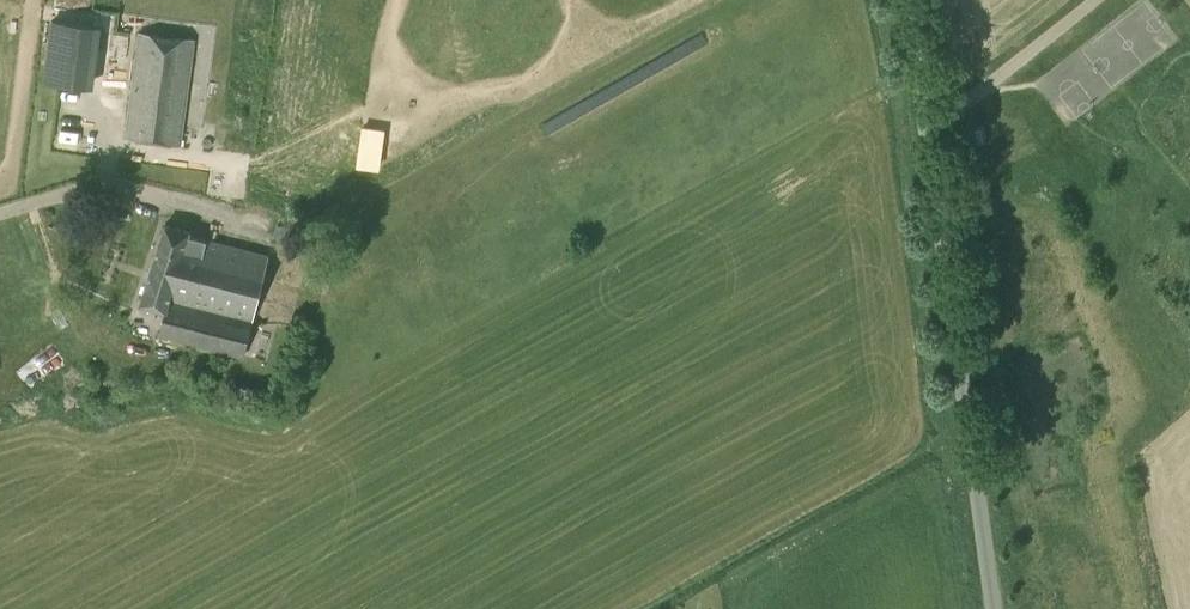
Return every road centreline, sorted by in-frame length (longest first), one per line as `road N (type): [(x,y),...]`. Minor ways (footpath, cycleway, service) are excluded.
road 1 (unclassified): [(993,608),(925,128),(895,0)]

